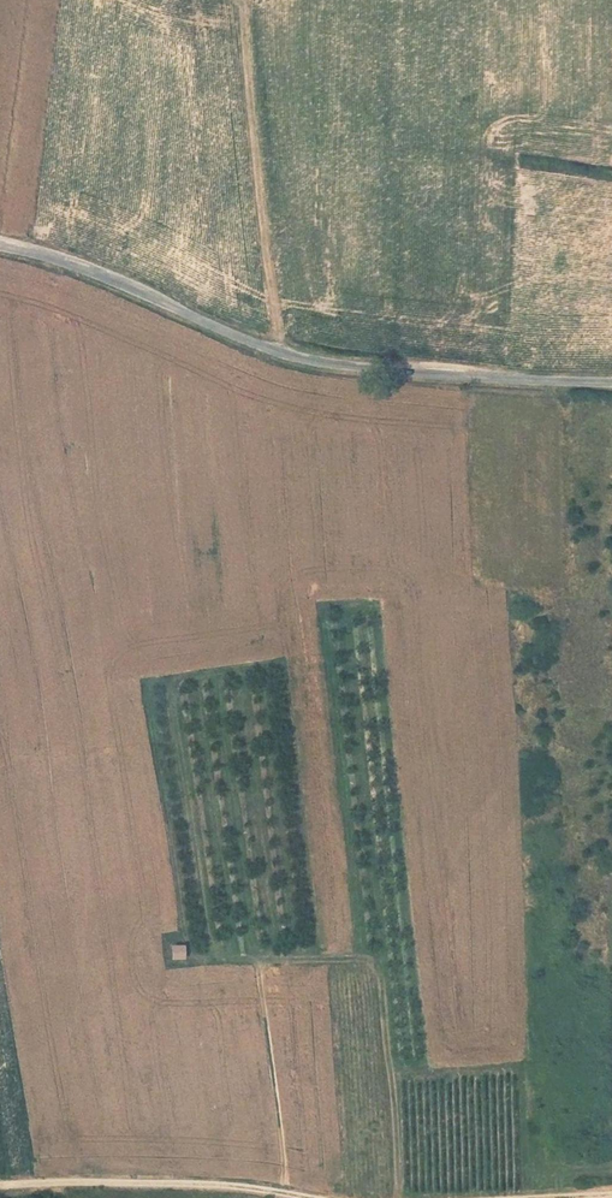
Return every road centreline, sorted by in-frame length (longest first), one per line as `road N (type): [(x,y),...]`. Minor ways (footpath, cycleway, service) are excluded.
road 1 (residential): [(0,243),(102,273),(279,353),(414,374),(611,381)]
road 2 (track): [(279,353),(242,0)]
road 3 (track): [(397,1197),(374,966),(365,957),(259,958)]
road 4 (track): [(0,1185),(211,1183),(304,1197)]

